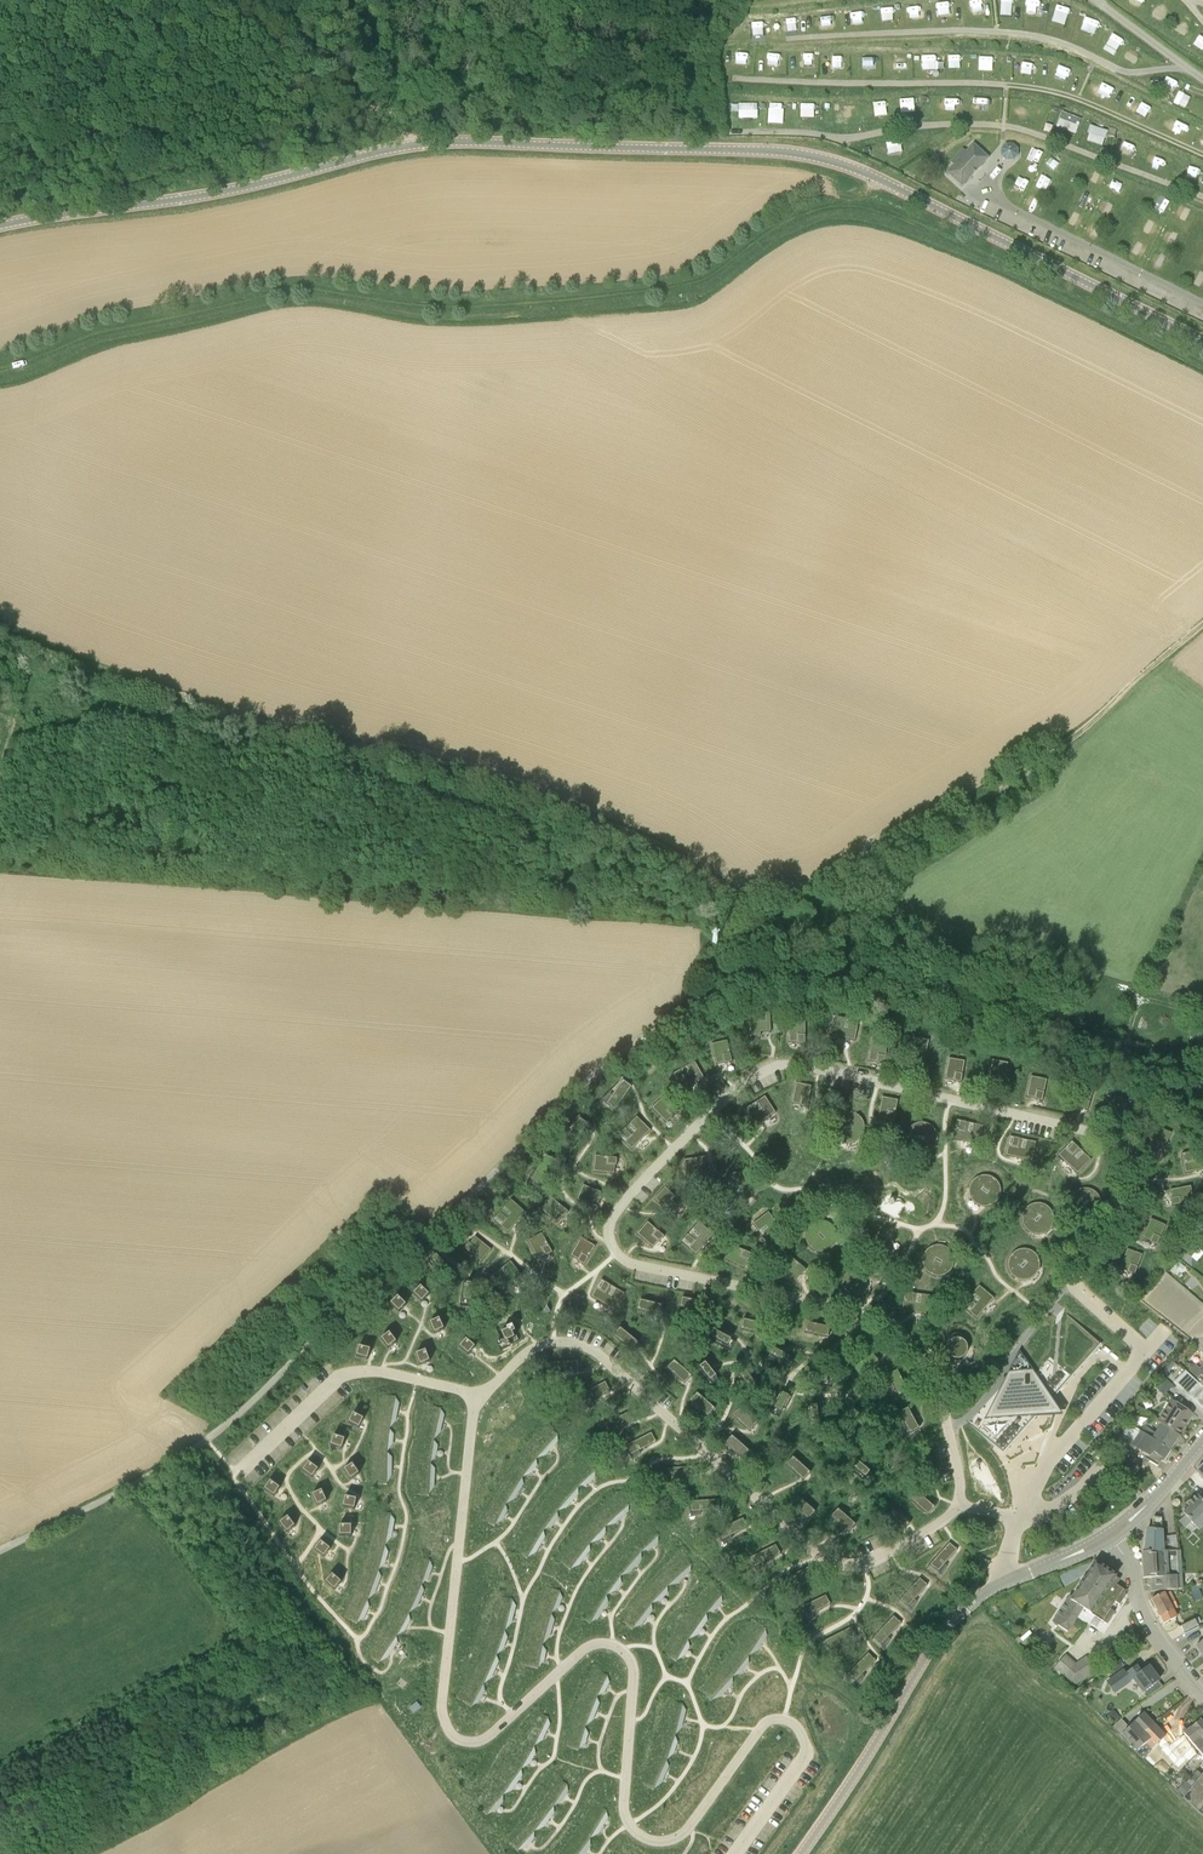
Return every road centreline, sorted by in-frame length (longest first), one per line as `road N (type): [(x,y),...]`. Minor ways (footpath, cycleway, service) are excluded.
road 1 (unclassified): [(0,1551),(217,1432),(587,1082),(741,982),(839,981),(985,1011),(1202,1091)]
road 2 (tertiary): [(0,225),(210,194),(426,143),(775,150),(873,176),(1202,341)]
road 3 (track): [(834,202),(675,287),(446,307),(294,287),(107,330),(0,367)]
road 4 (track): [(766,915),(634,838),(494,789),(237,719),(0,630)]
road 5 (track): [(1202,625),(997,794),(838,898),(766,915)]
road 6 (tertiary): [(800,1853),(950,1623),(990,1590),(1110,1535)]
road 7 (unclassified): [(1202,1697),(1150,1626),(1130,1563),(1110,1535)]
road 8 (tertiary): [(1110,1535),(1202,1442)]

